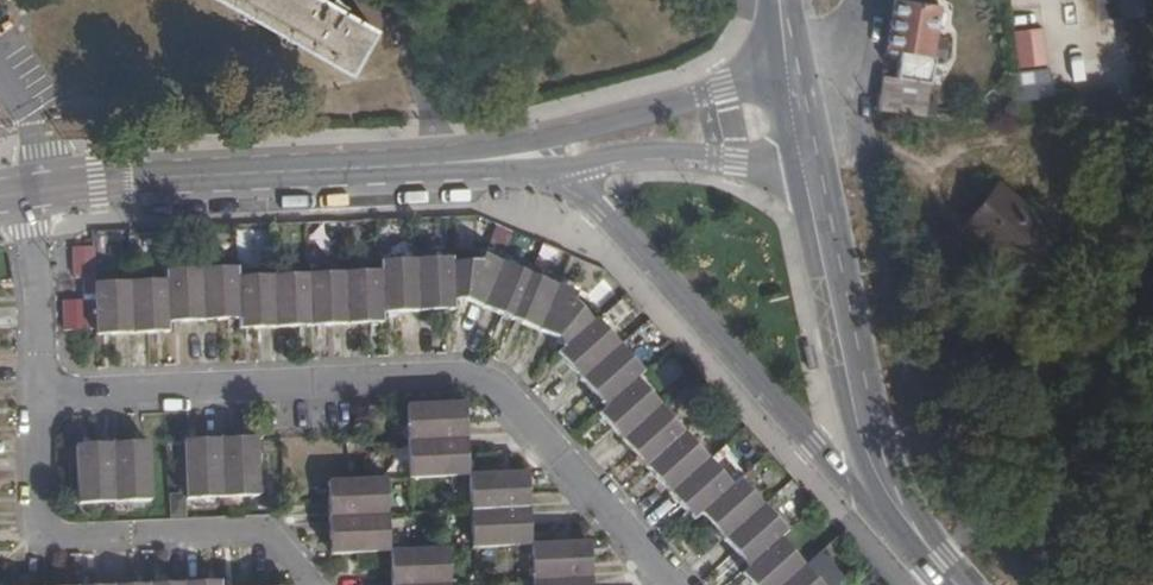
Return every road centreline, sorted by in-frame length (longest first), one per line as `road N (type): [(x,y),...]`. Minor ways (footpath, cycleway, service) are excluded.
road 1 (residential): [(672,584),(505,393),(451,378),(39,394),(31,191)]
road 2 (tertiary): [(567,165),(809,445),(885,508)]
road 3 (tertiary): [(31,191),(472,163)]
road 4 (tertiary): [(812,170),(885,508)]
road 5 (tertiary): [(792,76),(472,163)]
road 6 (tertiary): [(567,165),(652,151),(812,170)]

